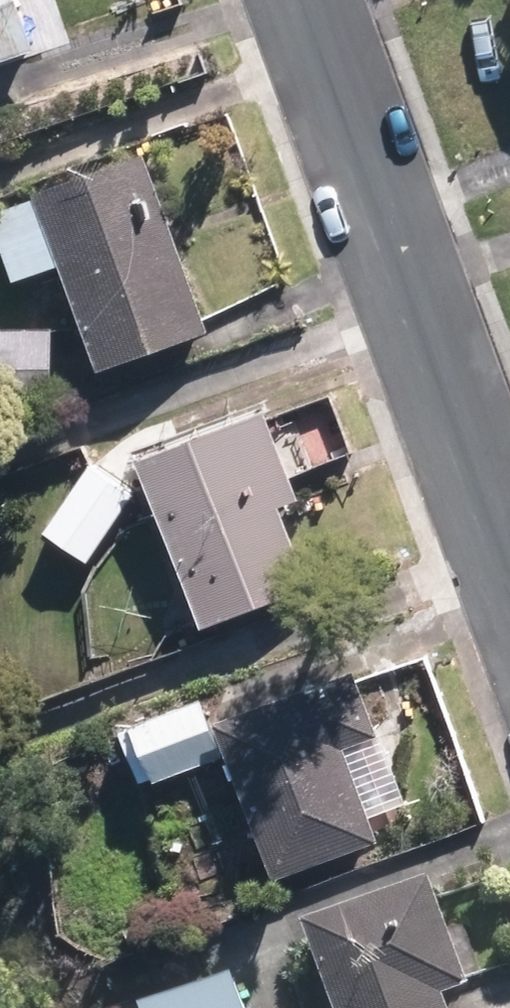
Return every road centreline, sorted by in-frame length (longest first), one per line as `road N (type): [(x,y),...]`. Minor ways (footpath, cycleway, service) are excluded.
road 1 (residential): [(509,590),(382,250),(301,0)]

